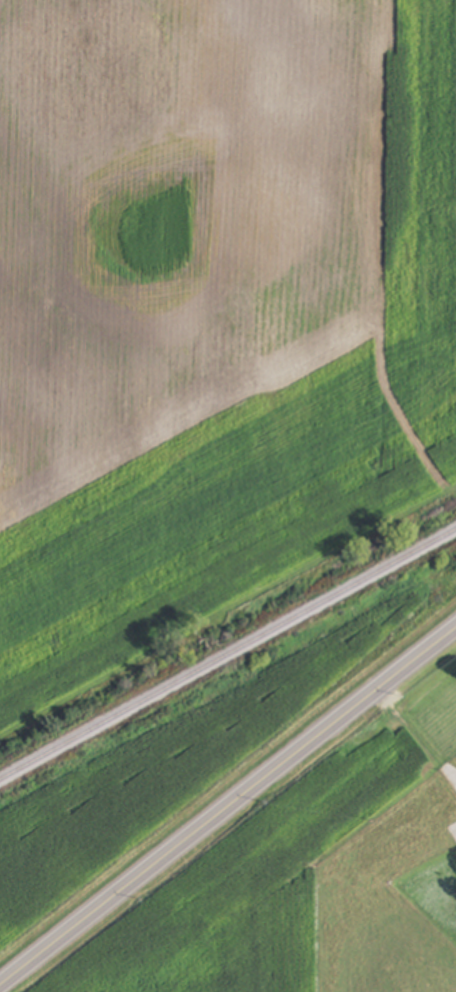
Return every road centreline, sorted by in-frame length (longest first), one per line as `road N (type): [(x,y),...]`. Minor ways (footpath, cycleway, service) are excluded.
road 1 (secondary): [(0,984),(455,628)]

